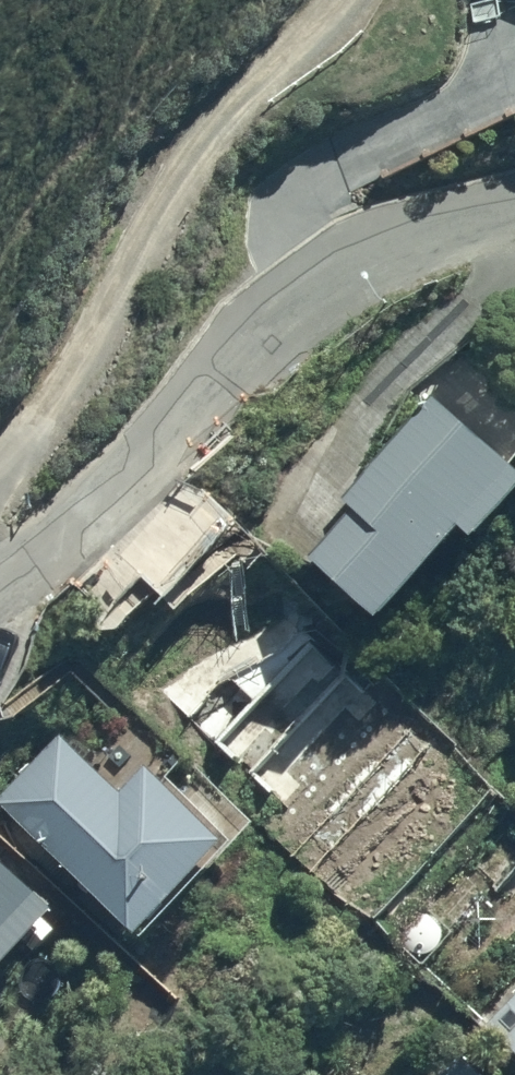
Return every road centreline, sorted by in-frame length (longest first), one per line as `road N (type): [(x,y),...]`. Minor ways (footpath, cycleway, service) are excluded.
road 1 (residential): [(514,217),(414,238),(339,277),(224,378),(137,476),(0,591)]
road 2 (residential): [(0,479),(105,323),(183,171),(341,0)]

